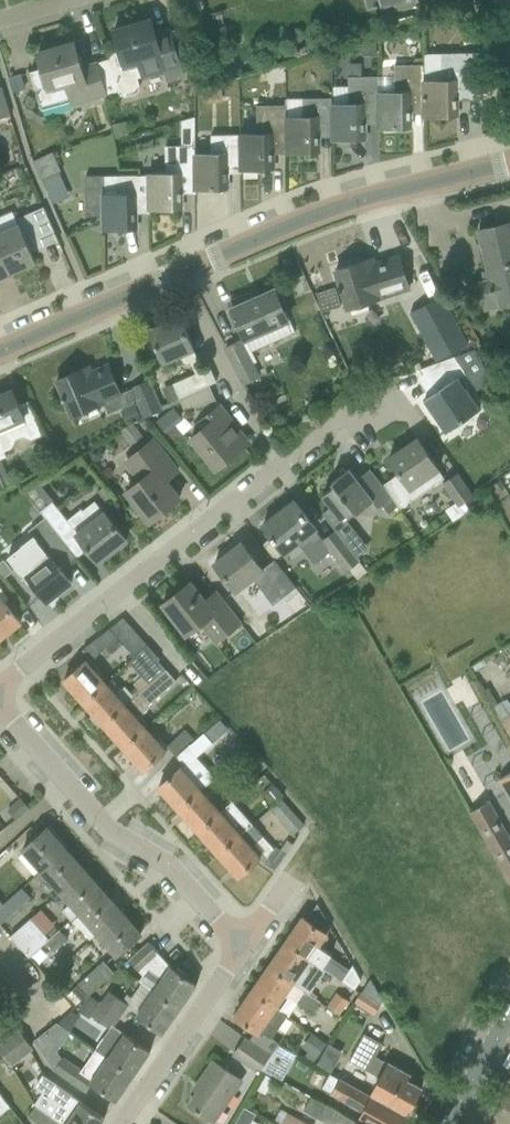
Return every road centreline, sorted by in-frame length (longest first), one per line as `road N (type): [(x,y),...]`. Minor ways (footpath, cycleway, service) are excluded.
road 1 (residential): [(0,686),(279,465)]
road 2 (residential): [(180,273),(329,211),(509,163)]
road 3 (residential): [(0,707),(104,824),(165,862),(243,945)]
road 4 (residential): [(120,1123),(243,945)]
road 5 (residential): [(279,465),(180,273)]
road 6 (residential): [(0,351),(180,273)]
road 7 (tertiary): [(448,1123),(509,1015)]

